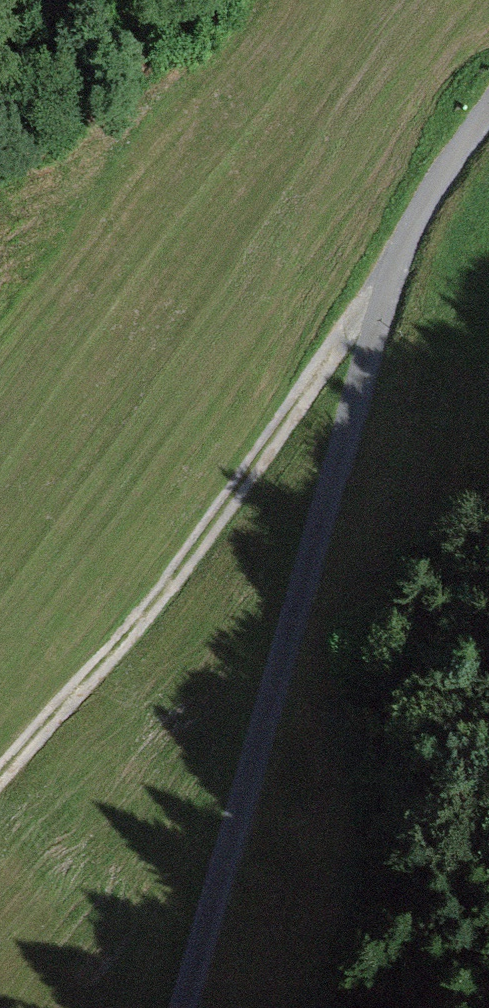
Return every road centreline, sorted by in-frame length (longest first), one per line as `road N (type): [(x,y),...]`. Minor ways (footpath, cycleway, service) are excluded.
road 1 (track): [(362,309),(309,545),(179,1007)]
road 2 (track): [(0,765),(137,633),(362,309)]
road 3 (track): [(488,134),(362,309)]

